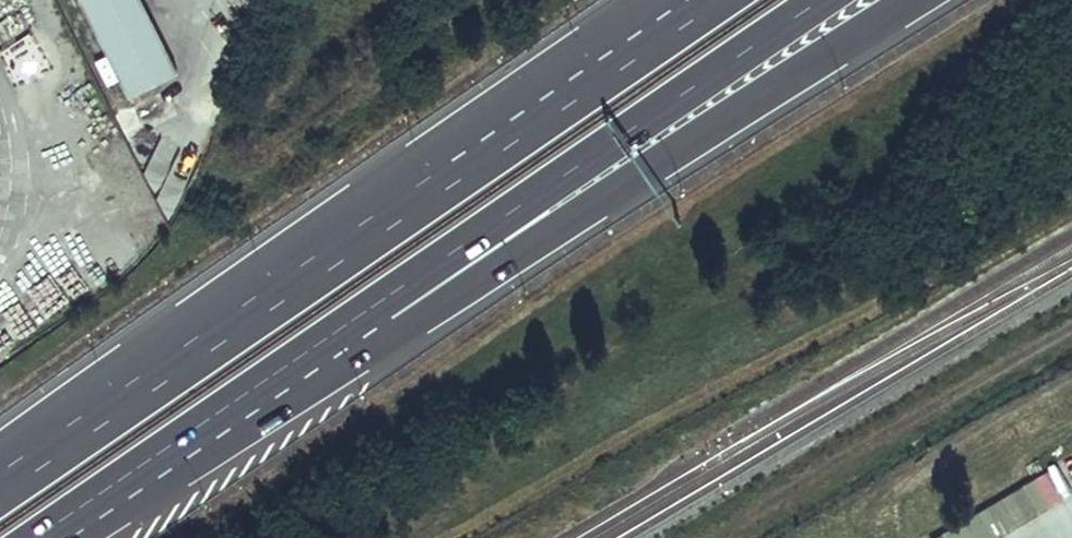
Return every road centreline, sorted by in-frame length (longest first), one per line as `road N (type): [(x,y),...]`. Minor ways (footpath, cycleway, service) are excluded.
road 1 (motorway): [(722,0),(25,463)]
road 2 (motorway): [(650,0),(453,136),(25,463)]
road 3 (motorway): [(347,323),(405,325),(900,0)]
road 4 (motorway): [(347,323),(812,0)]
road 5 (track): [(1071,327),(718,537)]
road 6 (motorway): [(33,537),(347,323)]

